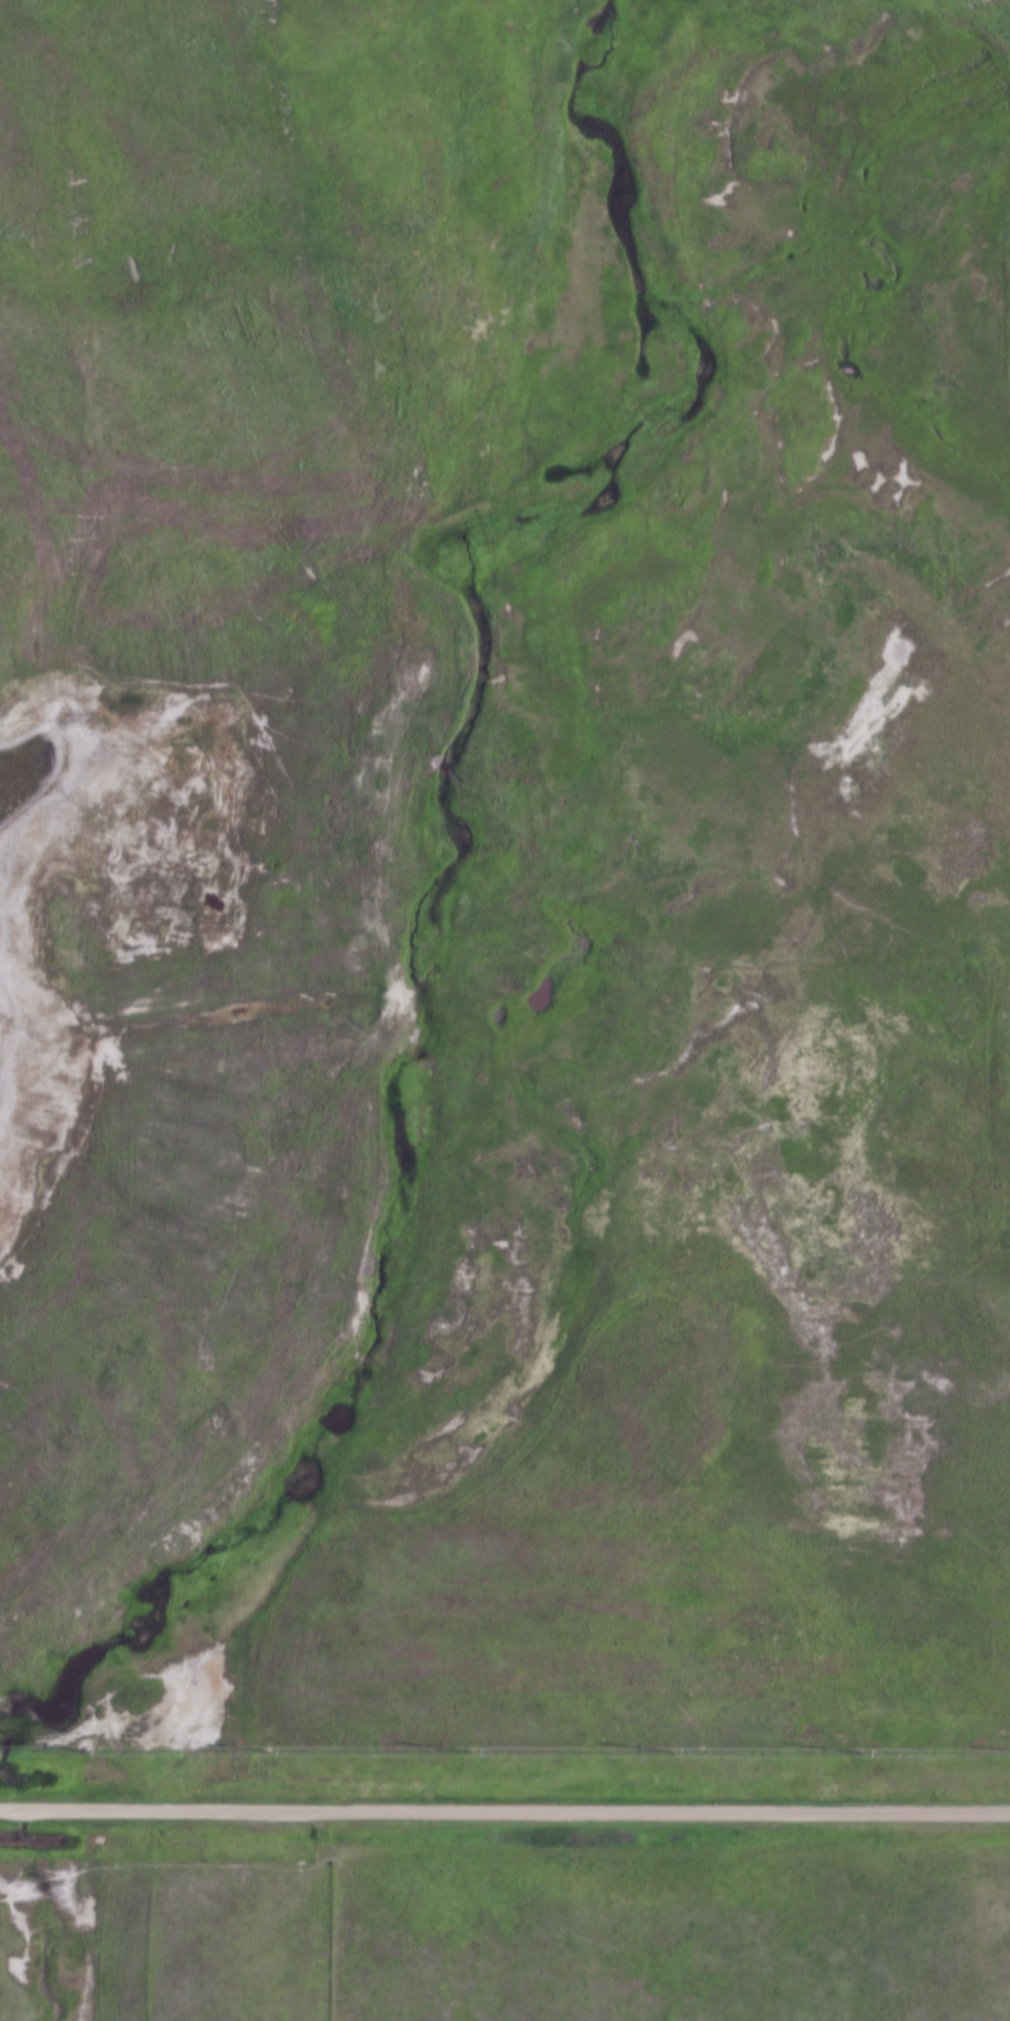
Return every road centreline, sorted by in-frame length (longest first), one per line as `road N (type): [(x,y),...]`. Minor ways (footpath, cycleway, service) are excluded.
road 1 (residential): [(0,1809),(1009,1814)]

